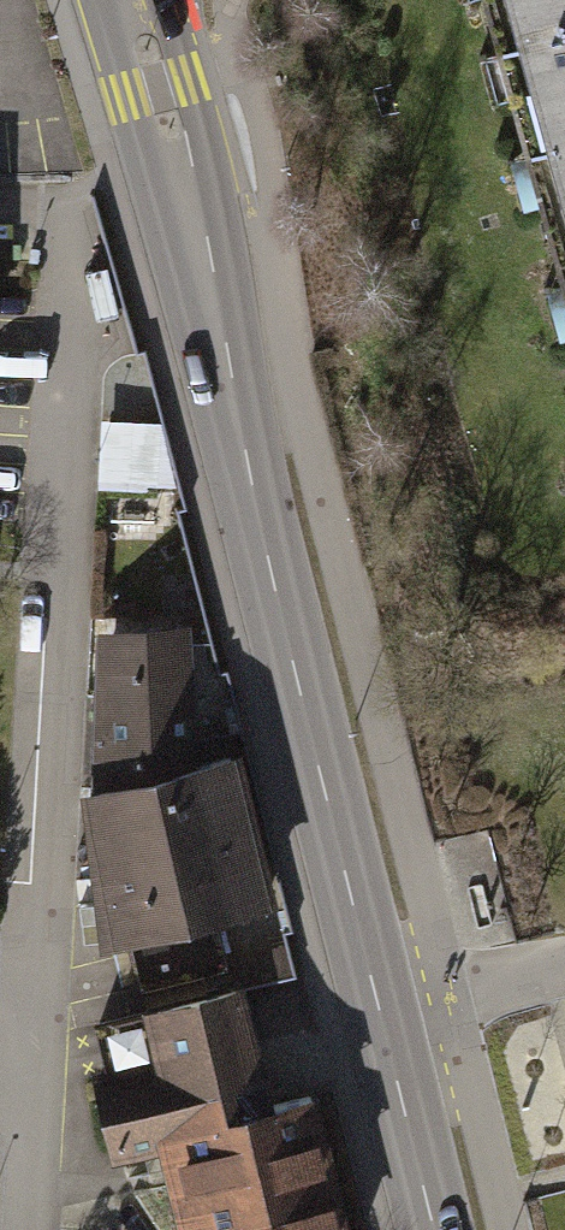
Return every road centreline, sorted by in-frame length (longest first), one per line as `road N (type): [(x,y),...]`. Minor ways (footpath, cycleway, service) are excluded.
road 1 (primary): [(131,0),(435,1229)]
road 2 (residential): [(47,958),(62,208)]
road 3 (residential): [(34,1229),(47,958)]

